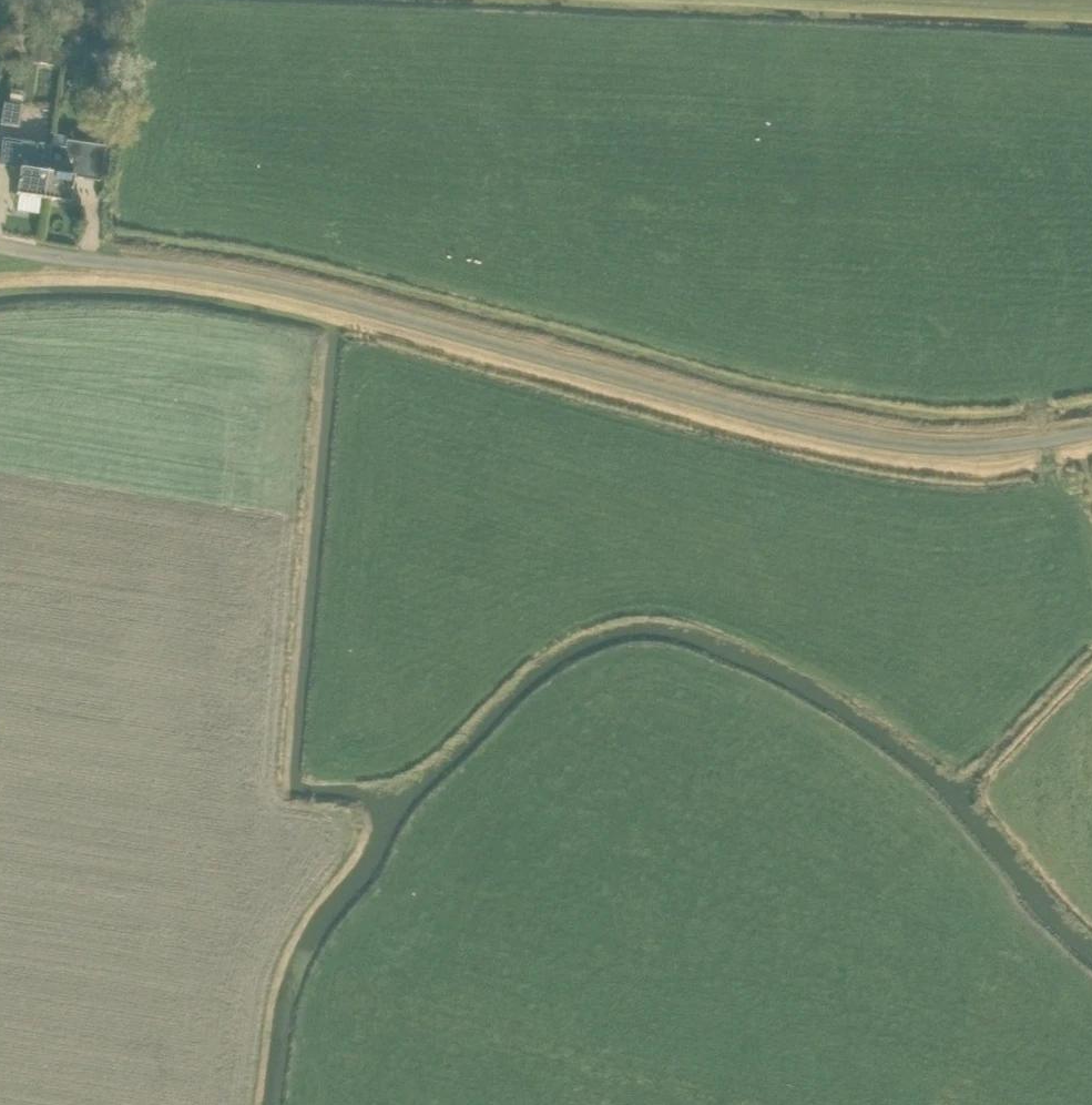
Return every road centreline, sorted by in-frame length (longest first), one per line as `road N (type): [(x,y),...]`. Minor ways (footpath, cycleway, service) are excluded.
road 1 (residential): [(1091,436),(974,449),(853,434),(231,275),(0,245)]

